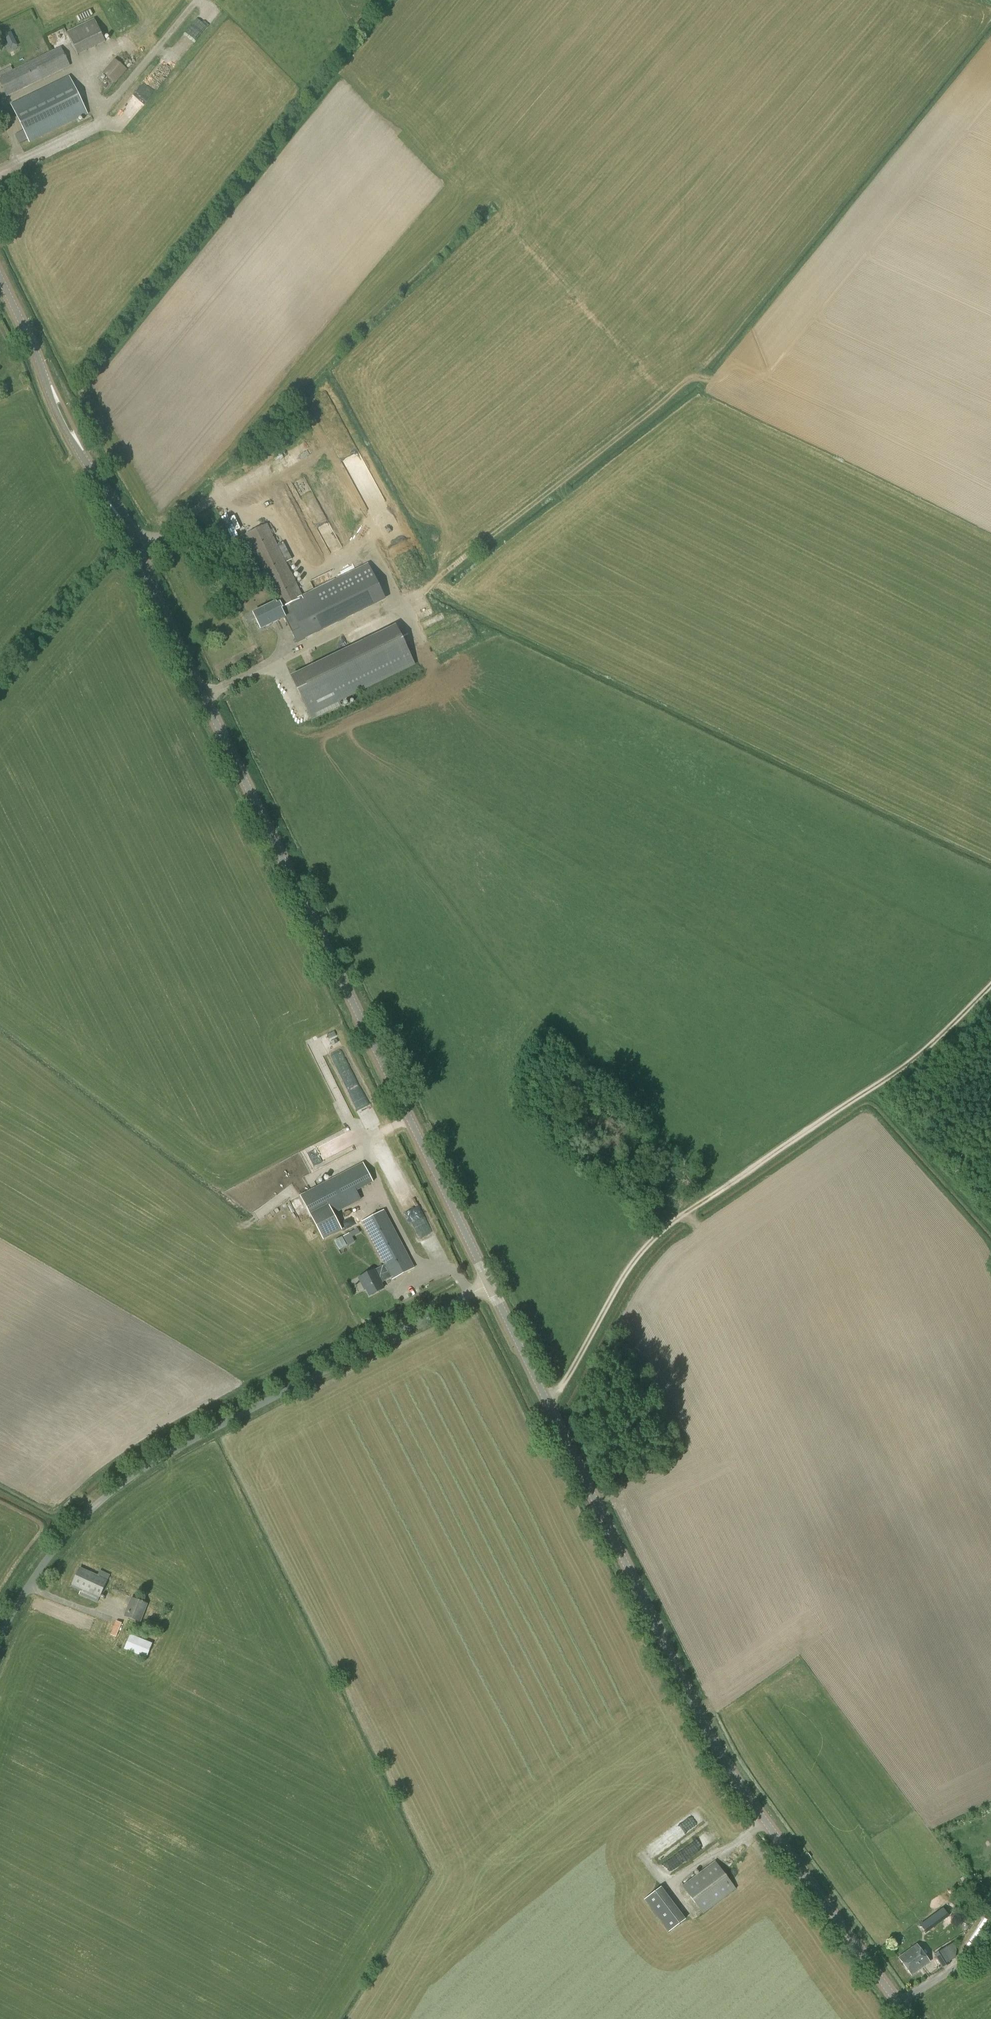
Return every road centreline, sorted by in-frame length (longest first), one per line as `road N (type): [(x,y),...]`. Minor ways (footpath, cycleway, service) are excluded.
road 1 (secondary): [(490,1285),(129,527),(68,432),(0,279)]
road 2 (secondary): [(908,2018),(728,1764),(490,1285)]
road 3 (unclassified): [(0,1639),(49,1557),(118,1487),(490,1285)]

